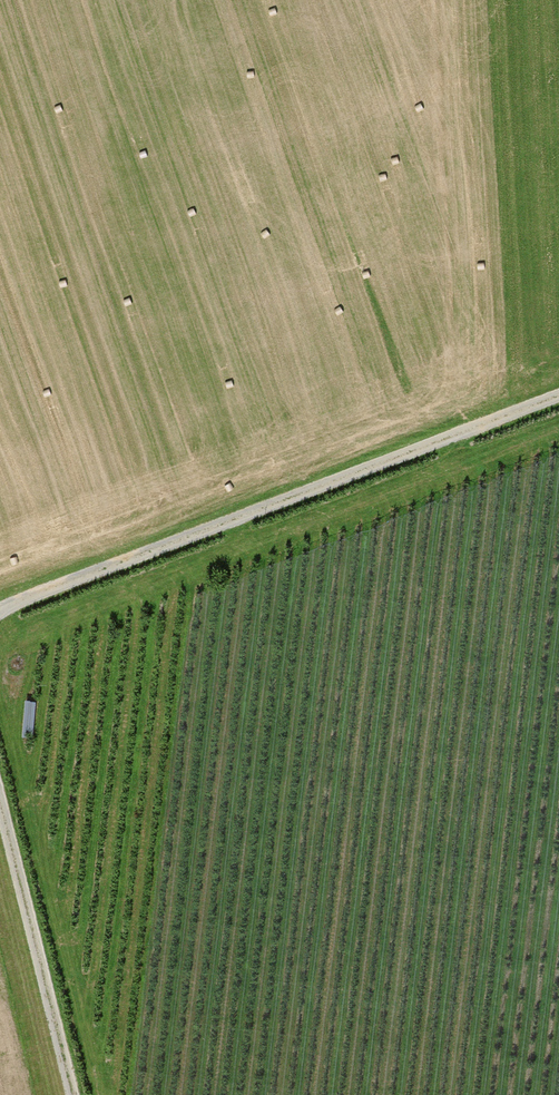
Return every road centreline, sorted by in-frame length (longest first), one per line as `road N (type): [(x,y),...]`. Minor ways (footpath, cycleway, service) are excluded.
road 1 (track): [(0,614),(26,633),(558,429)]
road 2 (track): [(0,612),(558,396)]
road 3 (track): [(74,1094),(0,800)]

